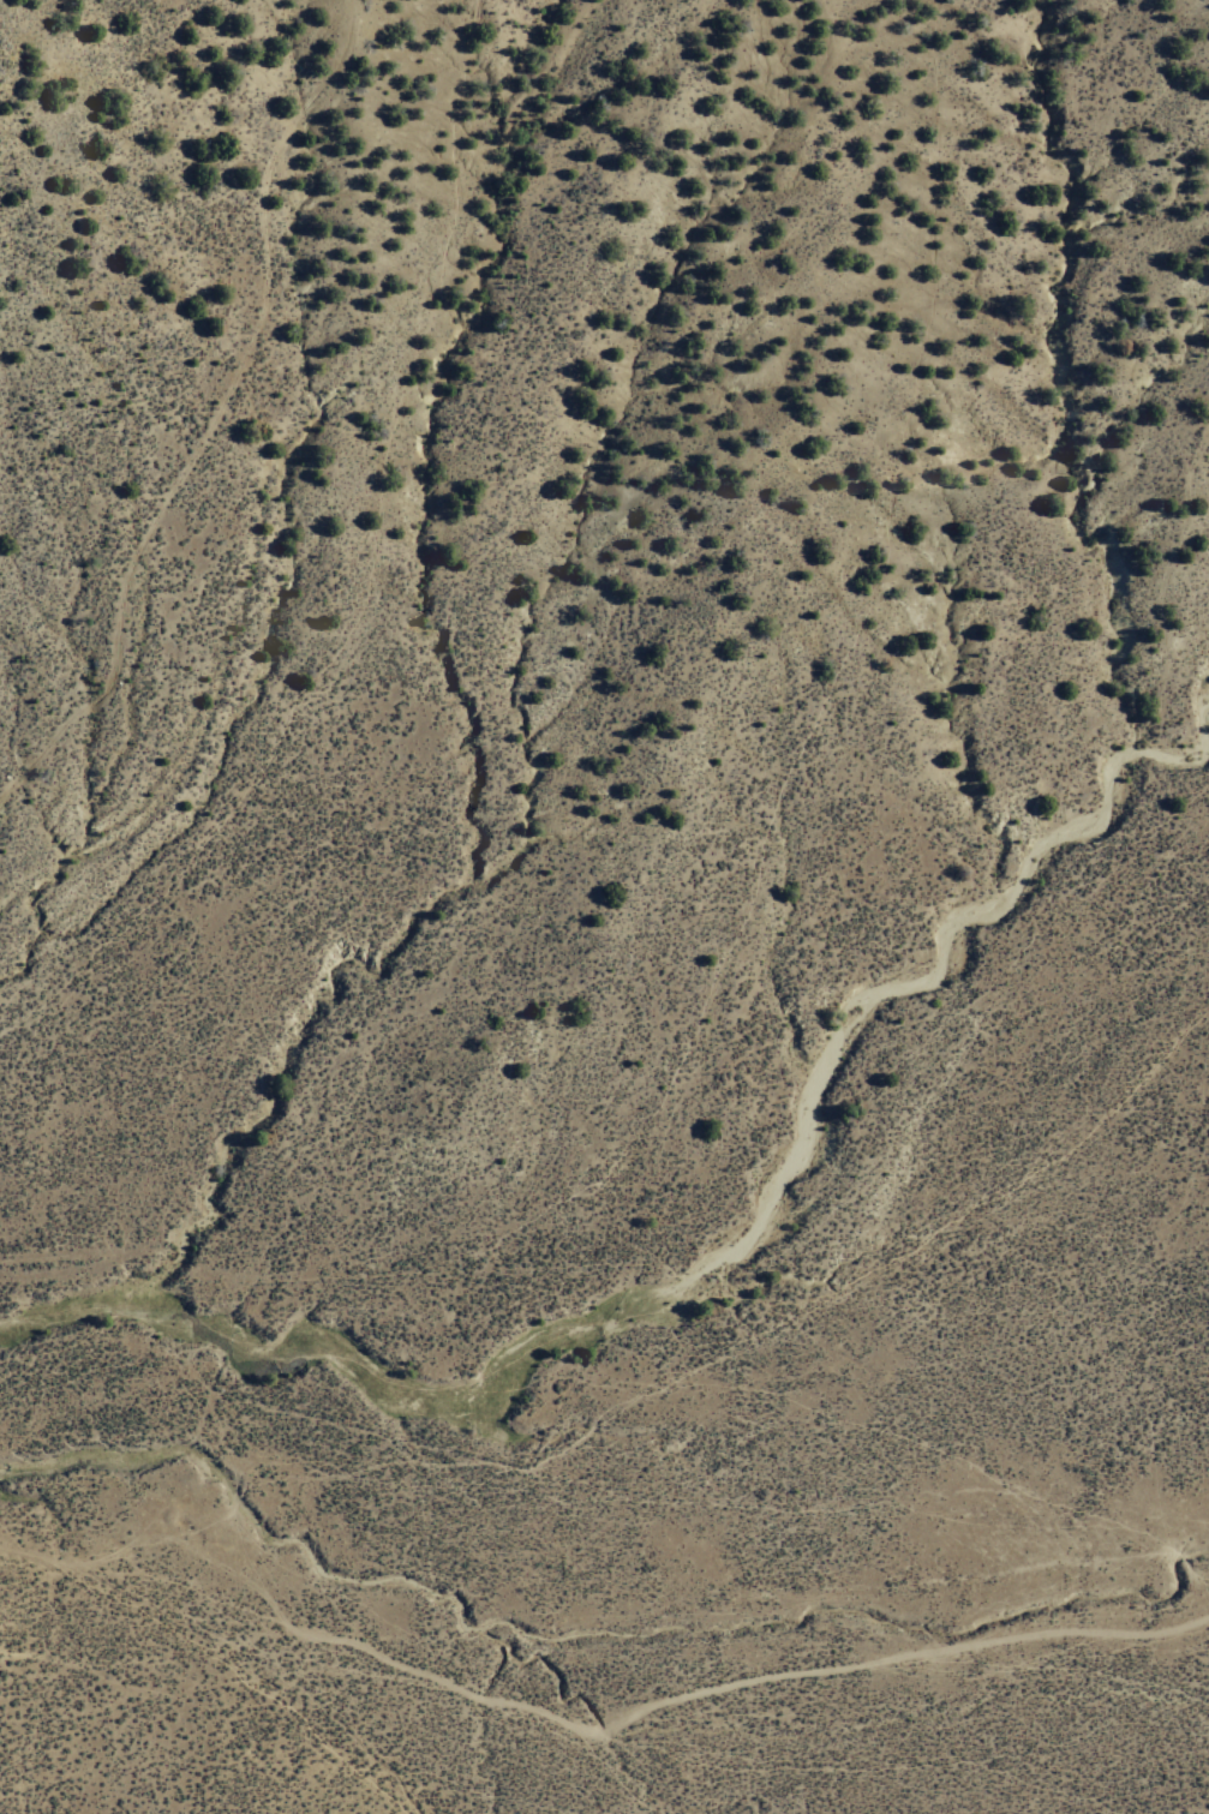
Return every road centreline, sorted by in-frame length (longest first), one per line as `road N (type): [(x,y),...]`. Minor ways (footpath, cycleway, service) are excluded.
road 1 (track): [(0,1551),(106,1568),(140,1545),(173,1545),(233,1577),(262,1612),(485,1702),(523,1706),(600,1736),(630,1711),(689,1693),(1073,1636),(1135,1644),(1208,1621)]
road 2 (track): [(0,795),(94,698),(108,665),(131,557),(251,329),(261,288),(262,190),(279,143),(333,56),(338,0)]
road 3 (track): [(0,1660),(118,1672),(347,1647)]

